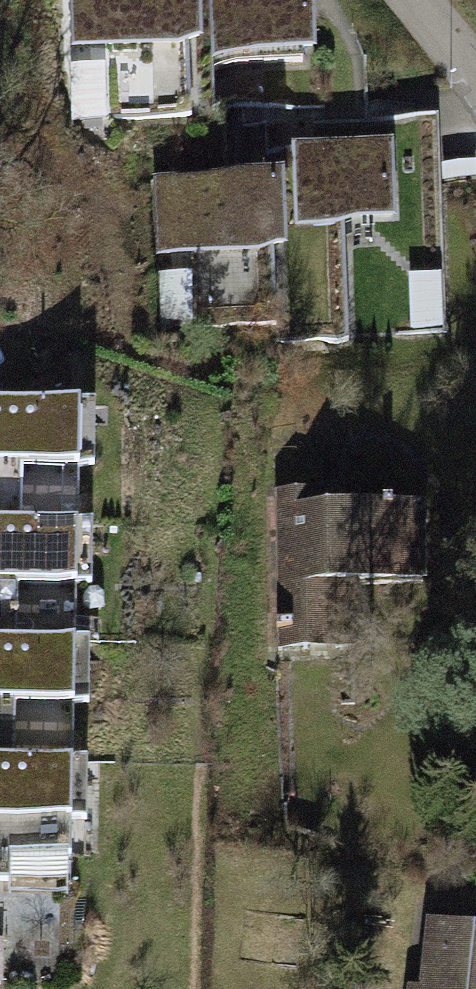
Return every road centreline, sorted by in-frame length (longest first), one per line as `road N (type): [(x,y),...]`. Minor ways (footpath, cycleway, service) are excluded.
road 1 (residential): [(406,0),(462,68),(475,99)]

